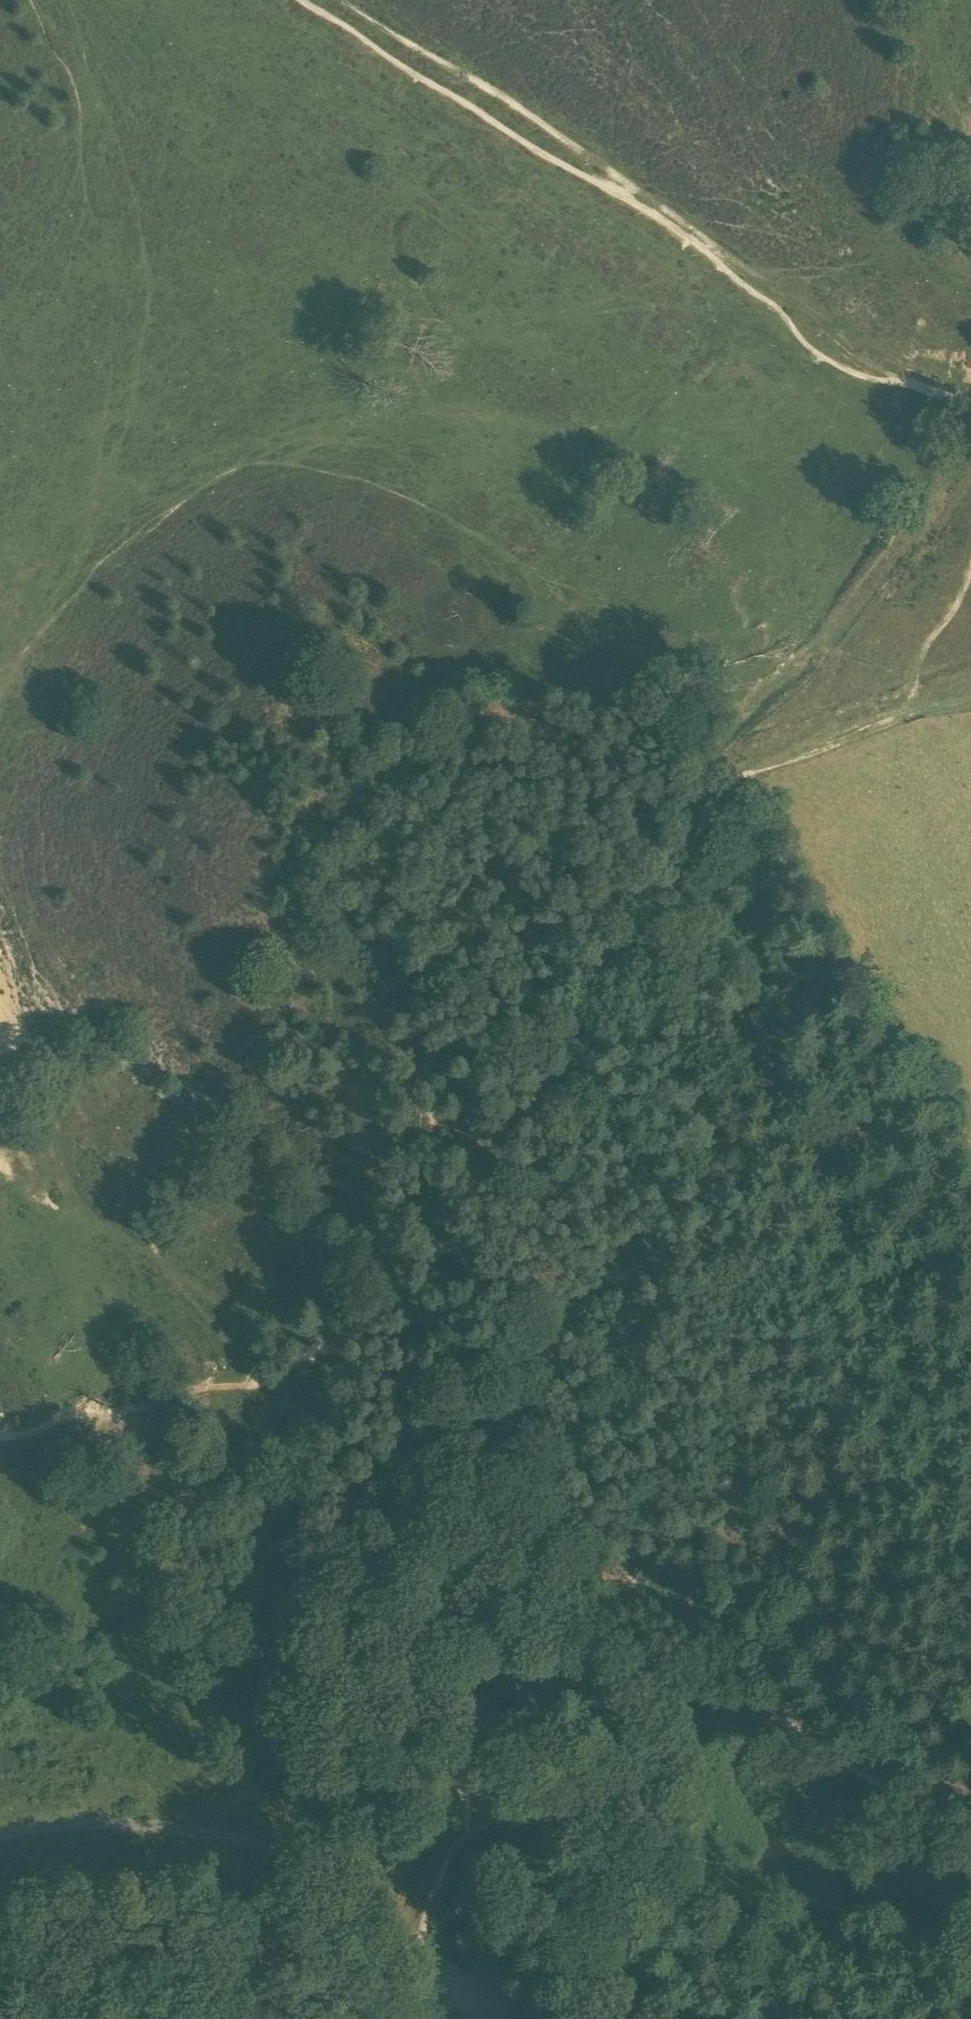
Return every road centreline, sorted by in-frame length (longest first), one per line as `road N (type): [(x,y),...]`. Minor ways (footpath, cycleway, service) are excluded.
road 1 (track): [(431,1959),(310,1861),(247,1840),(151,1823)]
road 2 (track): [(212,2018),(403,1983)]
road 3 (track): [(151,1823),(0,1835)]
road 4 (track): [(555,2018),(431,1959)]

